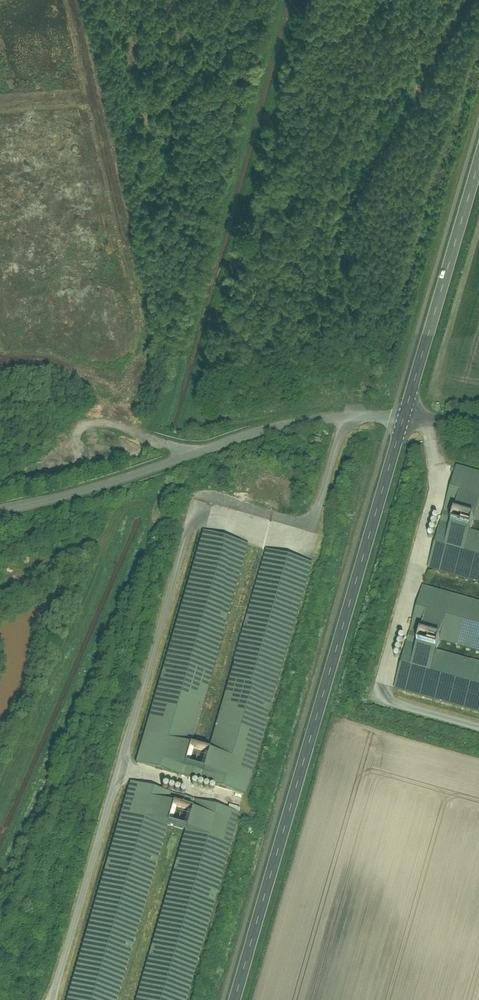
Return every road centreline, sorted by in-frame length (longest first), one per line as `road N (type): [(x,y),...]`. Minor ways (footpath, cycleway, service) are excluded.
road 1 (tertiary): [(235,999),(403,418)]
road 2 (unclassified): [(0,517),(91,493),(238,435),(334,418),(403,418)]
road 3 (tertiary): [(403,418),(478,160)]

